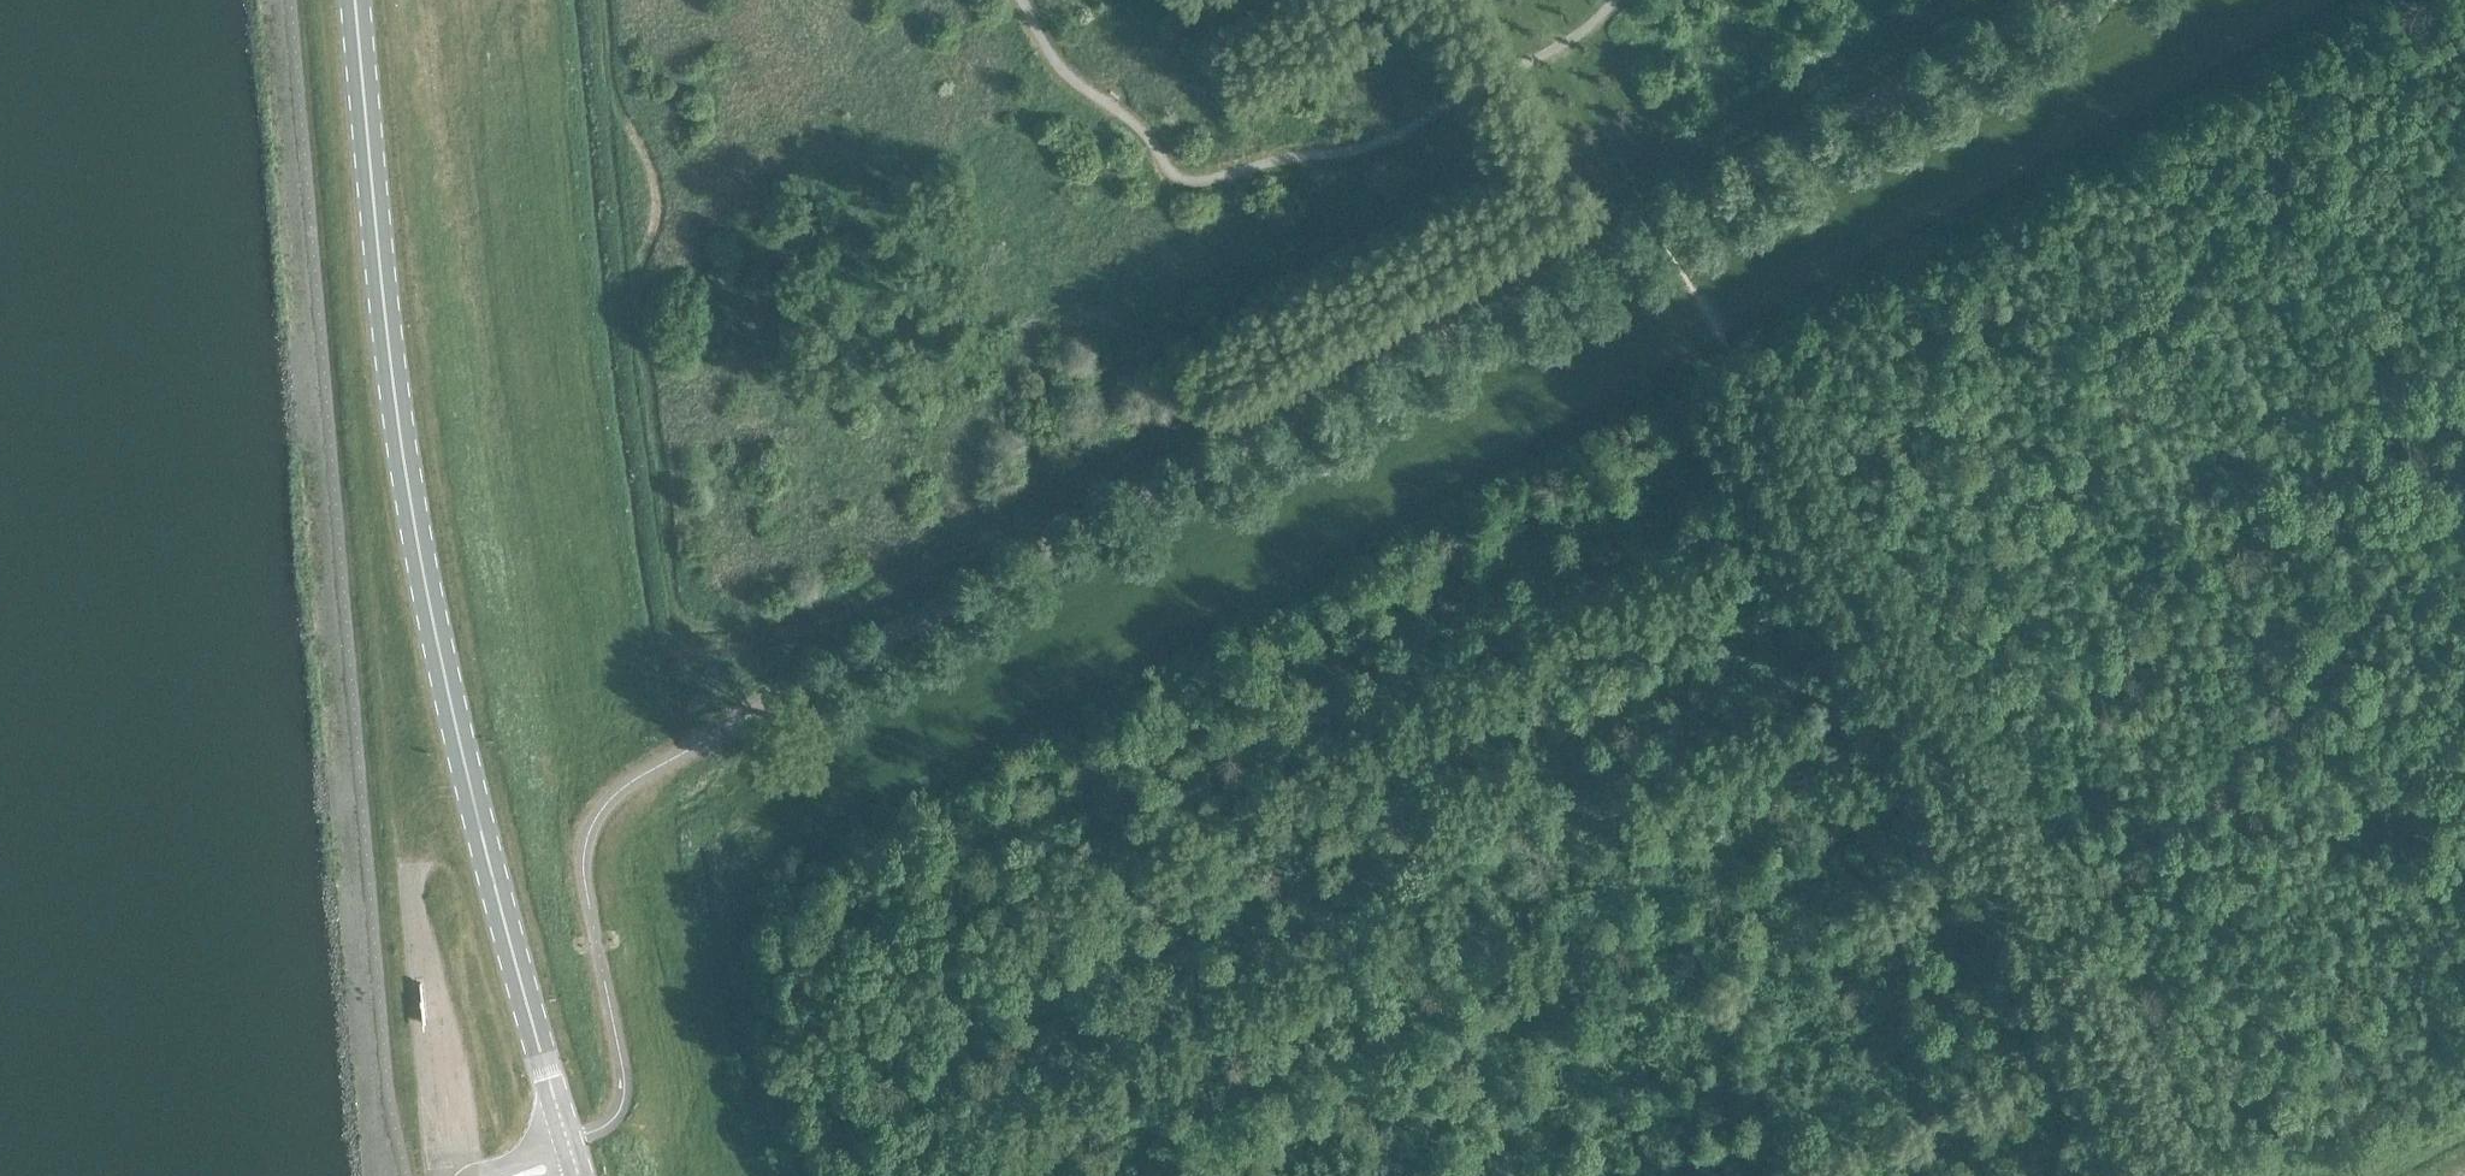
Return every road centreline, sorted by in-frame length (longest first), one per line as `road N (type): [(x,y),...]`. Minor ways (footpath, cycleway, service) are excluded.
road 1 (secondary): [(566,1146),(505,942),(404,486),(352,0)]

